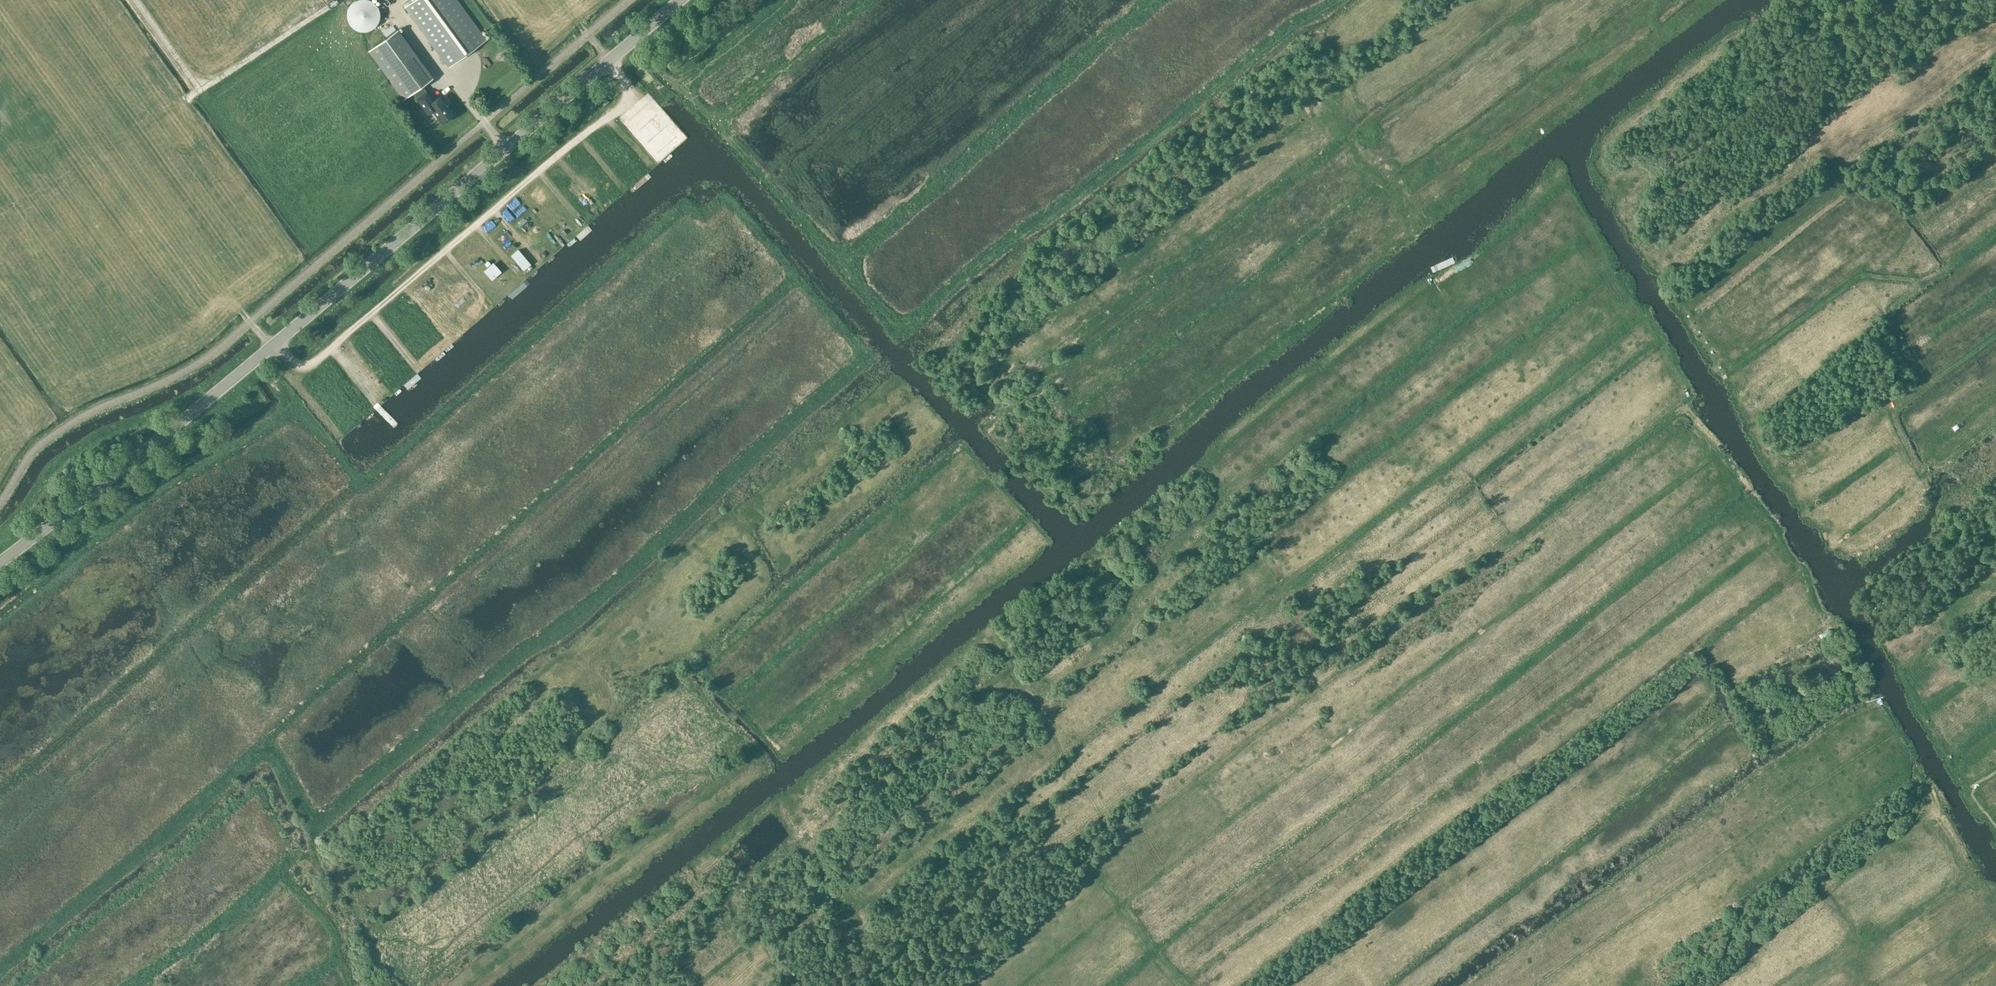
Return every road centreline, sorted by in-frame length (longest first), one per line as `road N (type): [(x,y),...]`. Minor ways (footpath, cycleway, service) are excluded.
road 1 (secondary): [(0,562),(291,330),(681,0)]

